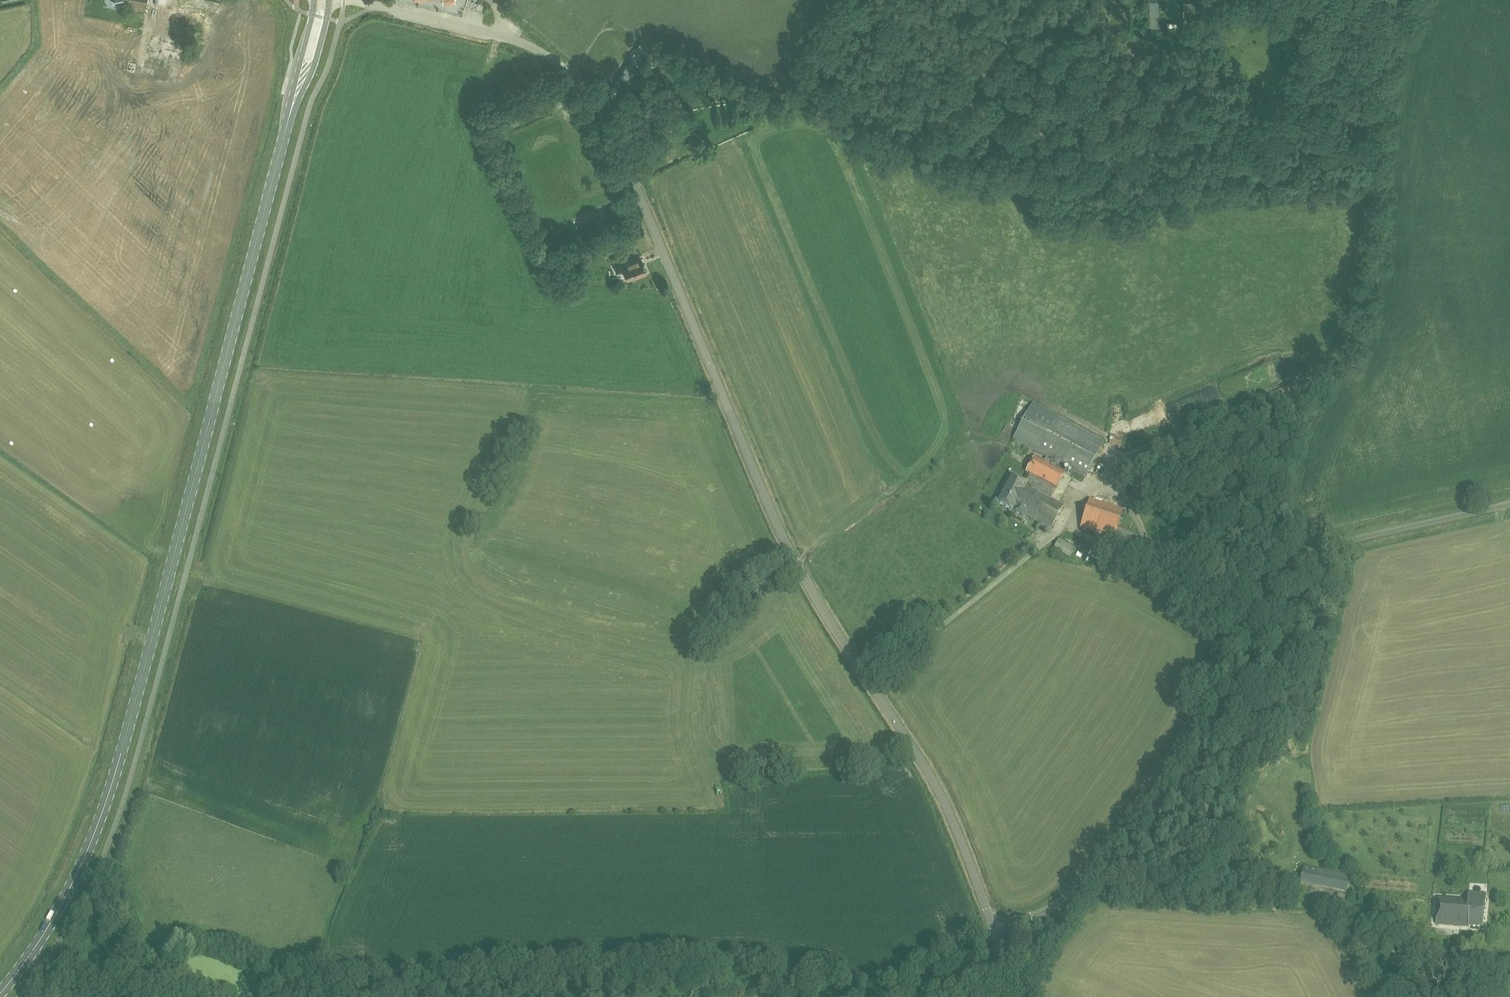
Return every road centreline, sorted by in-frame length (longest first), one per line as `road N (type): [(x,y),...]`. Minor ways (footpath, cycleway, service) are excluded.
road 1 (unclassified): [(994,930),(940,796),(780,534),(584,83),(519,42),(350,0)]
road 2 (secondary): [(0,993),(59,912),(107,803),(283,144)]
road 3 (unclassified): [(1070,891),(1192,720),(1238,619),(1284,573),(1339,542),(1509,501)]
road 4 (unclassified): [(1323,905),(1070,891)]
road 5 (track): [(1238,619),(1160,571),(1120,498),(1086,488)]
road 6 (track): [(835,996),(721,982),(684,996)]
road 7 (secondary): [(283,144),(329,0)]
road 8 (secondary): [(314,0),(283,144)]
road 9 (track): [(158,996),(32,954)]

